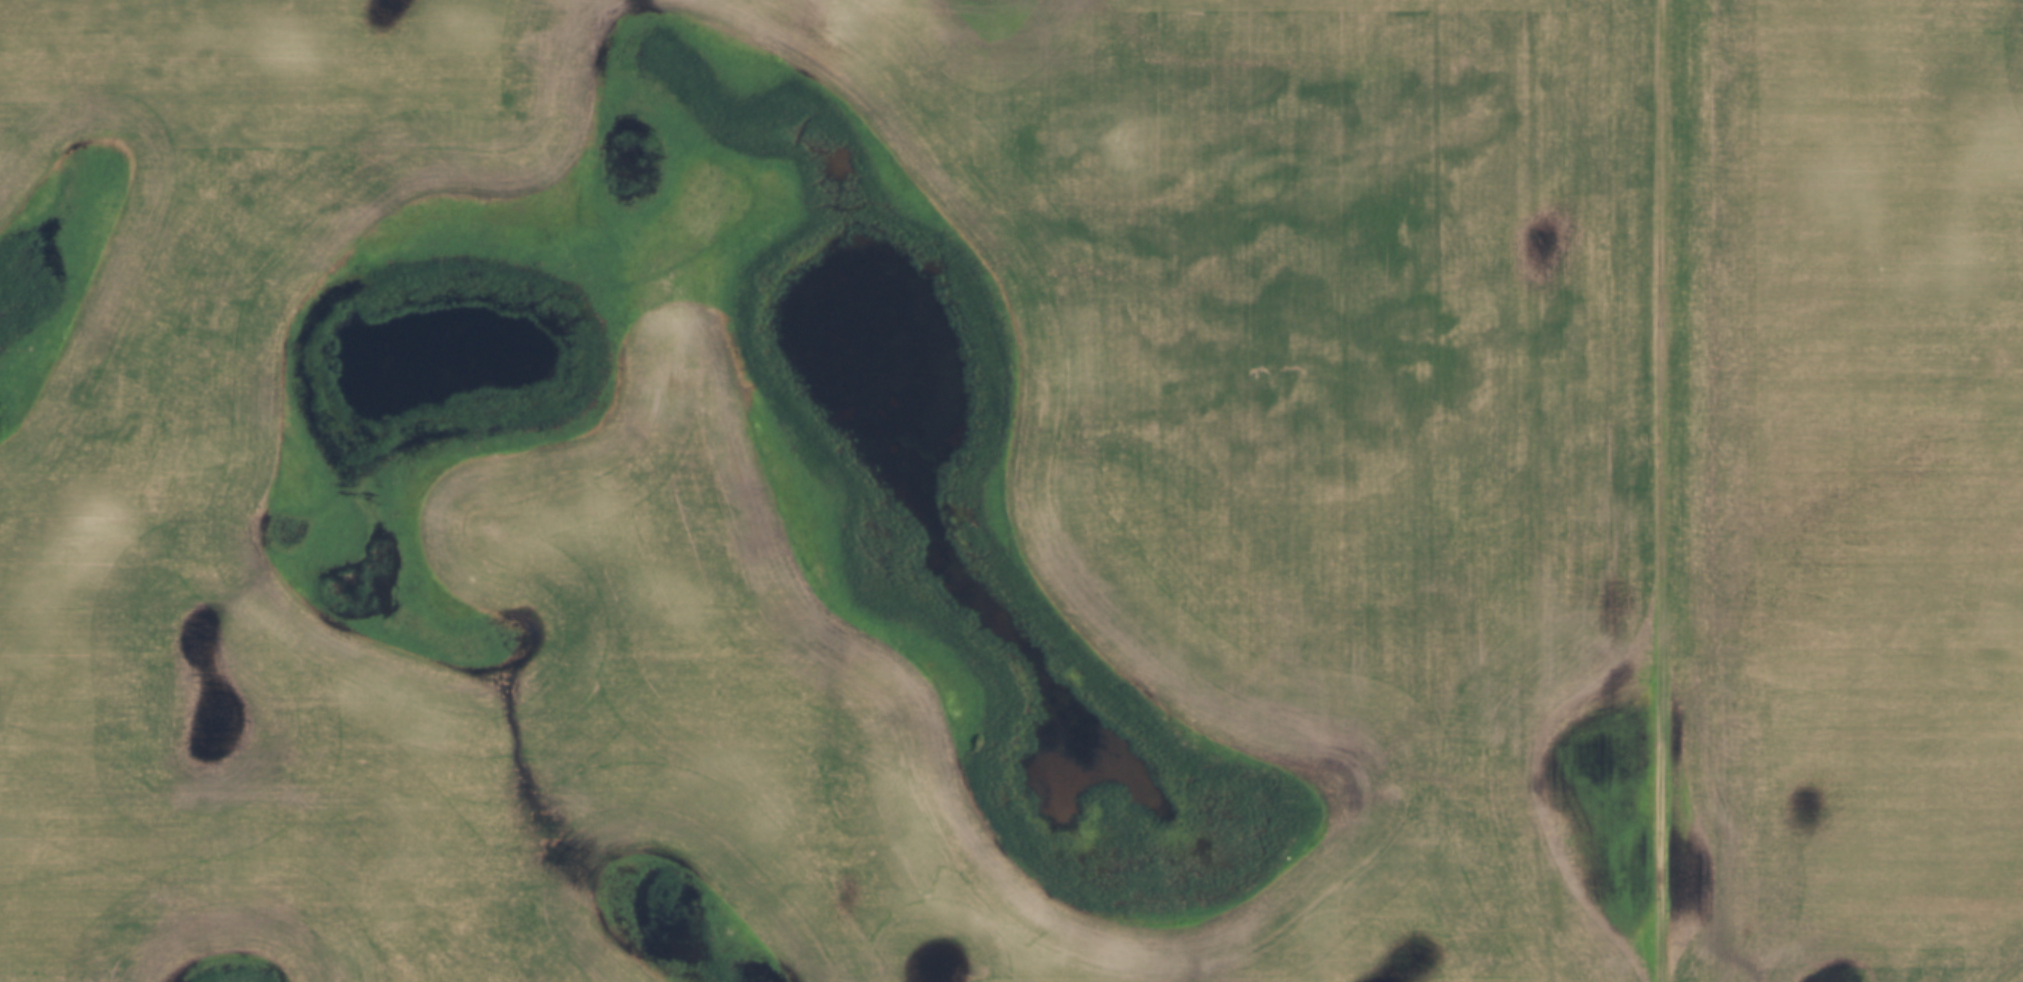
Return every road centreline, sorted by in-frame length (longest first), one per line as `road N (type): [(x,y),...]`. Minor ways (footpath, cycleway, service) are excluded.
road 1 (track): [(1665,981),(1665,0)]

